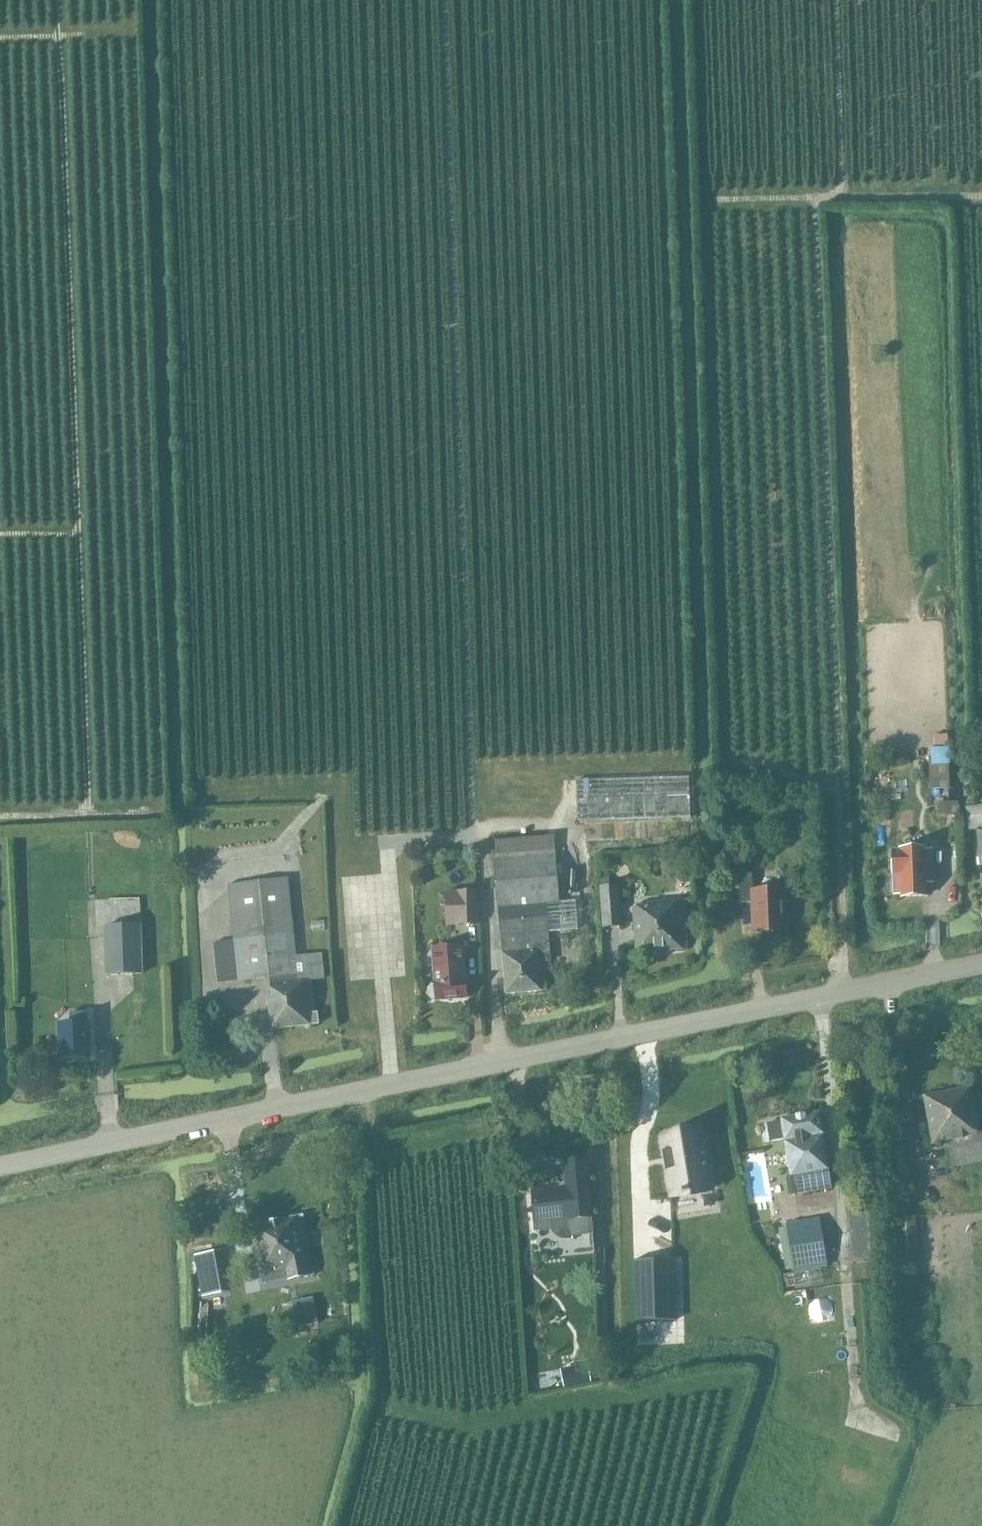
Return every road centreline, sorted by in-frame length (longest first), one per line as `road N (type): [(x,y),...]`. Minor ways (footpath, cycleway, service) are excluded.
road 1 (tertiary): [(0,1164),(981,965)]

